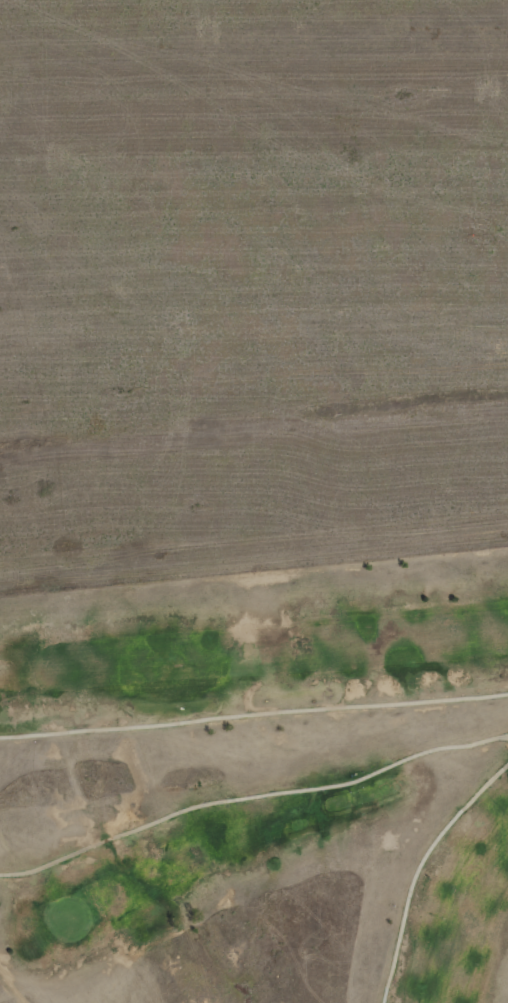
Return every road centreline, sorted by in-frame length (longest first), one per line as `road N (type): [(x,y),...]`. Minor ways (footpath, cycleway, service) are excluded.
road 1 (track): [(0,874),(26,873),(188,808),(340,786),(433,749),(507,736)]
road 2 (track): [(0,738),(507,694)]
road 3 (track): [(383,1002),(424,859),(507,766)]

